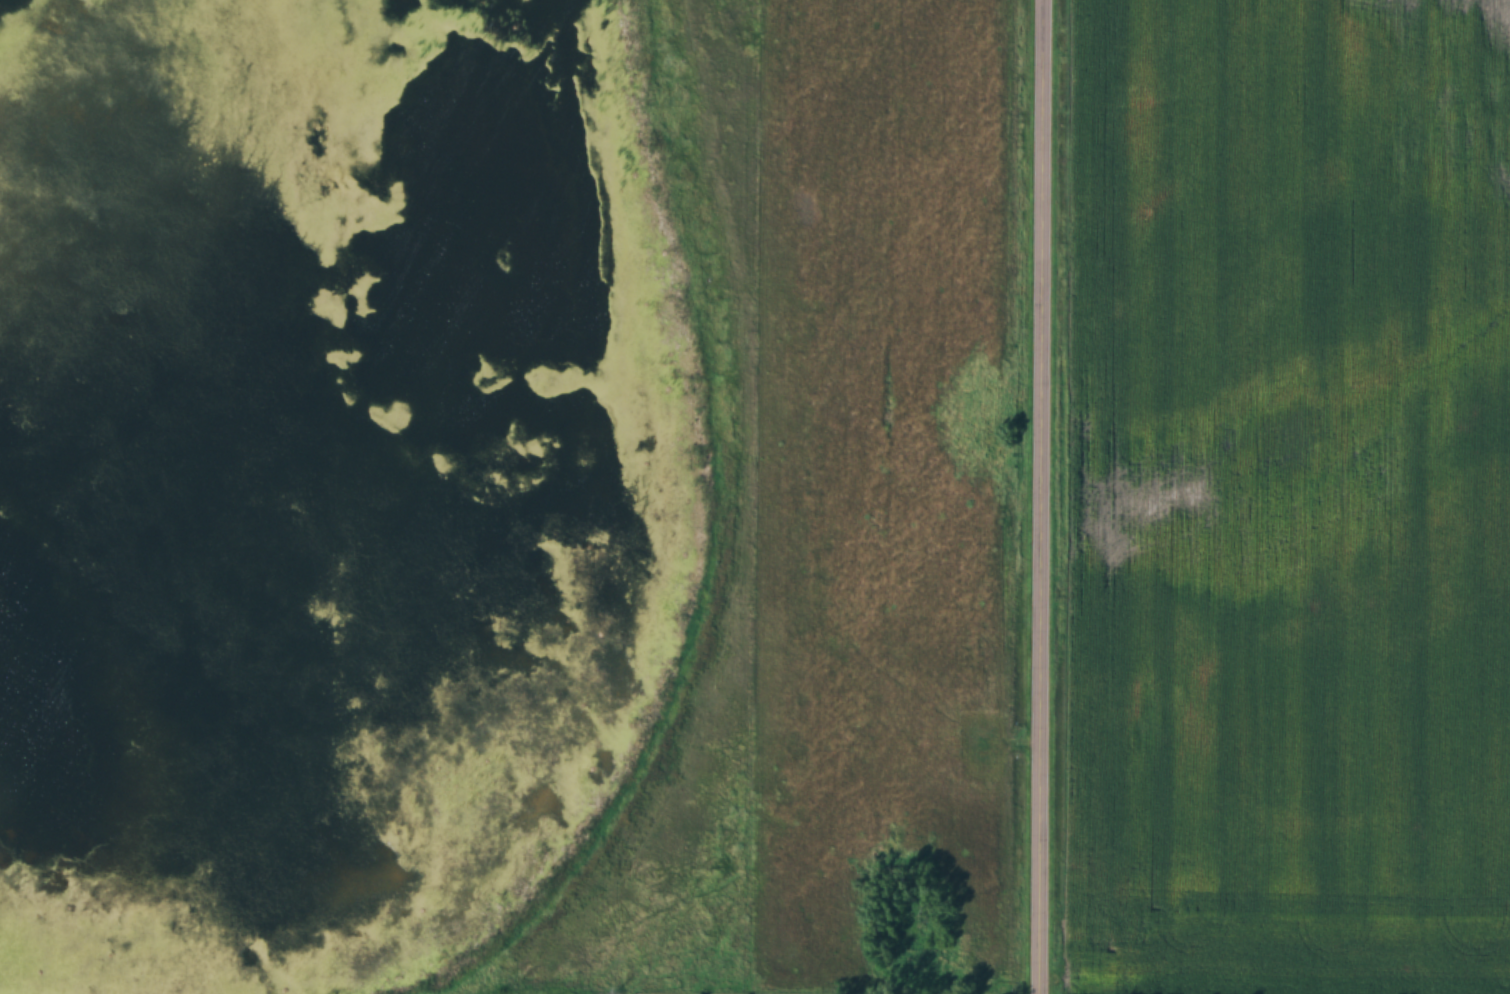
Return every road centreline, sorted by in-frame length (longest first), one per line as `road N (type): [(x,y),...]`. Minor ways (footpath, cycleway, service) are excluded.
road 1 (tertiary): [(1041,993),(1046,0)]

